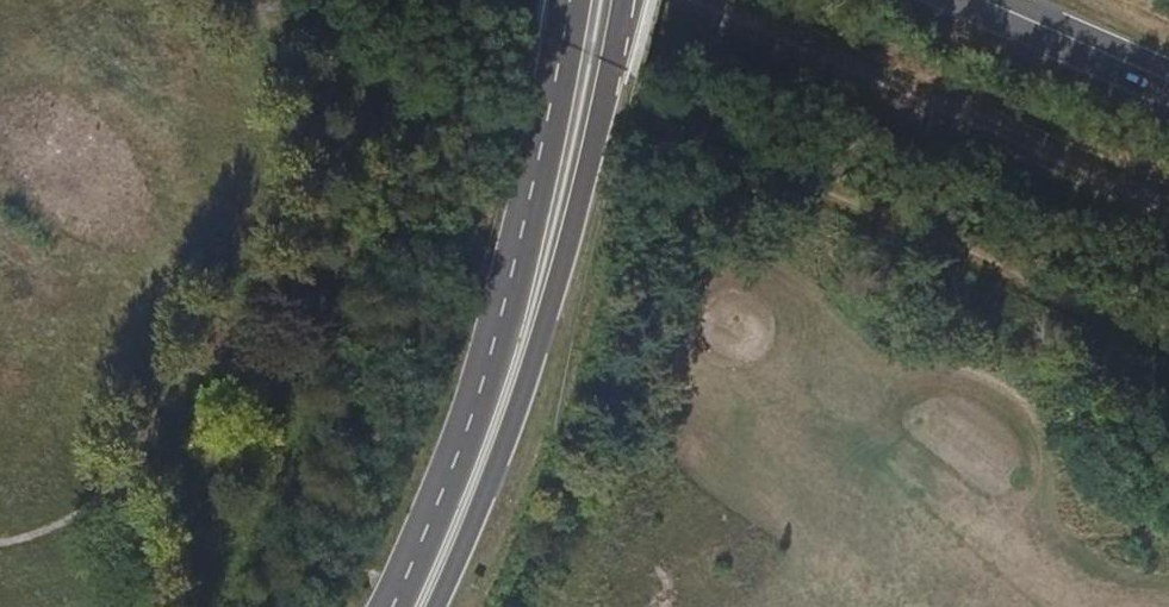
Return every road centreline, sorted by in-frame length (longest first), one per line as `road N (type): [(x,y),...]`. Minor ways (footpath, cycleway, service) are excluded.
road 1 (primary): [(435,606),(541,342),(634,0)]
road 2 (primary): [(571,25),(489,375)]
road 3 (unclassified): [(489,375),(382,606)]
road 4 (primary): [(489,375),(452,502),(405,606)]
road 5 (secondary): [(973,0),(1168,84)]

